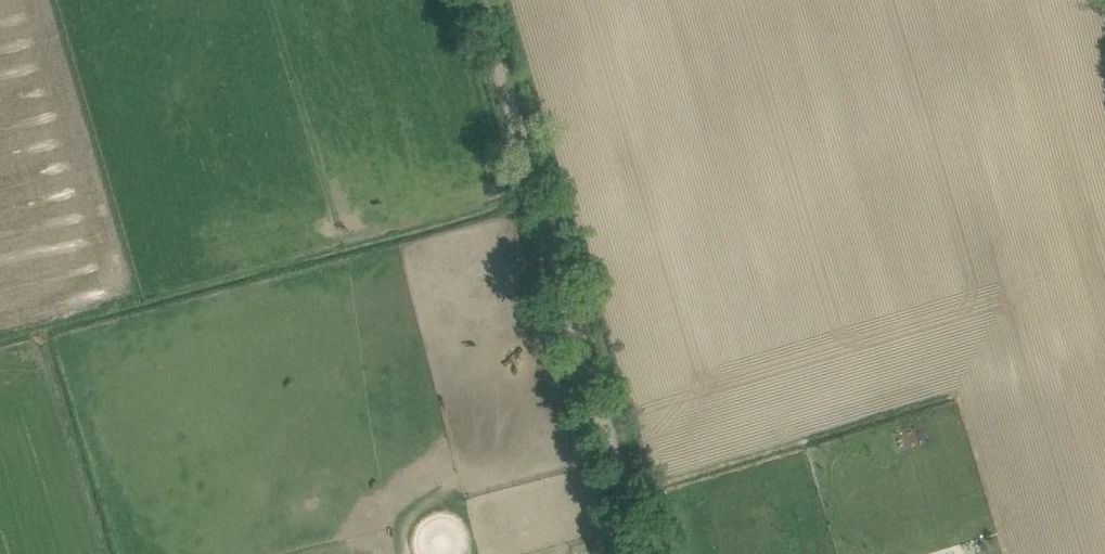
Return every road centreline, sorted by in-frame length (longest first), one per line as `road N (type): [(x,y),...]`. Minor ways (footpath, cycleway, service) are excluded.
road 1 (track): [(482,0),(647,553)]

